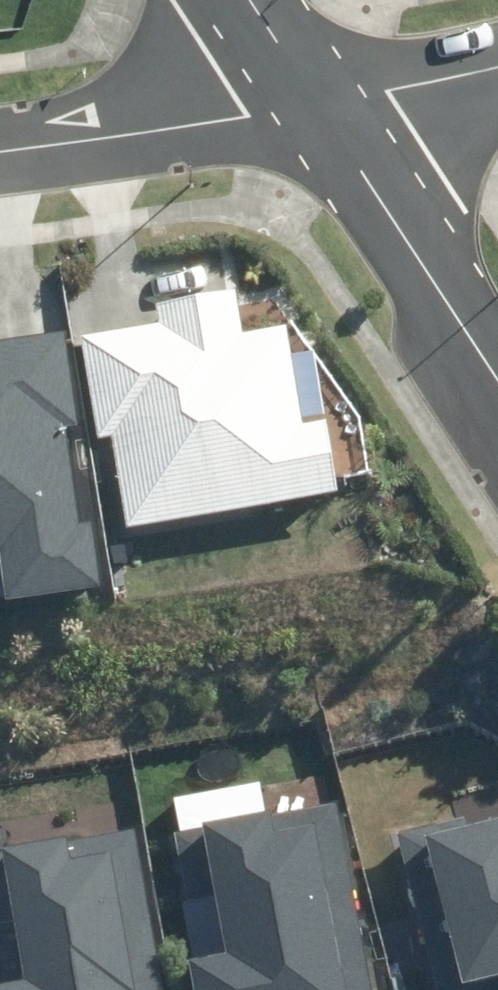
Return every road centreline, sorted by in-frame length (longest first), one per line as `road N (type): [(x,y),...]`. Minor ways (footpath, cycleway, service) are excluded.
road 1 (residential): [(0,169),(319,104)]
road 2 (residential): [(319,104),(497,375)]
road 3 (residential): [(319,104),(497,60)]
road 4 (residential): [(246,0),(319,104)]

